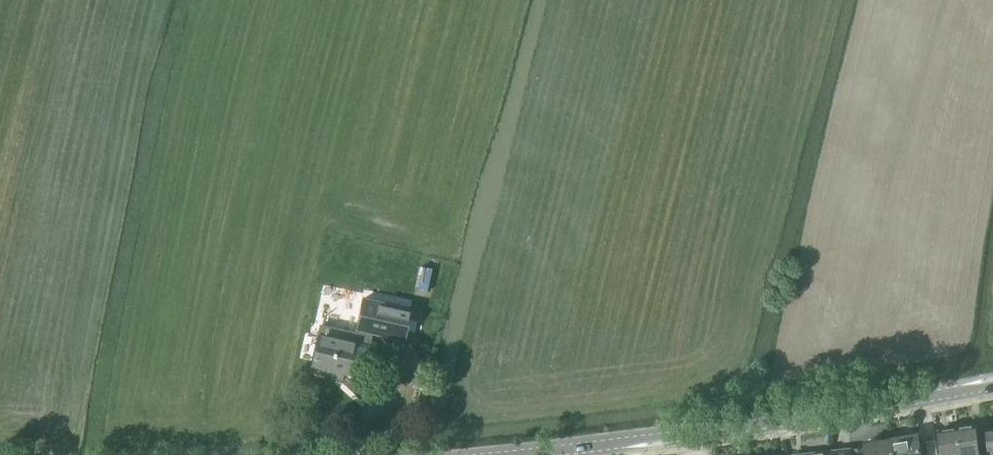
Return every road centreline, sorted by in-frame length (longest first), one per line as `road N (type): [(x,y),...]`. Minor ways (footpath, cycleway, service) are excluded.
road 1 (unclassified): [(992,385),(516,454)]

